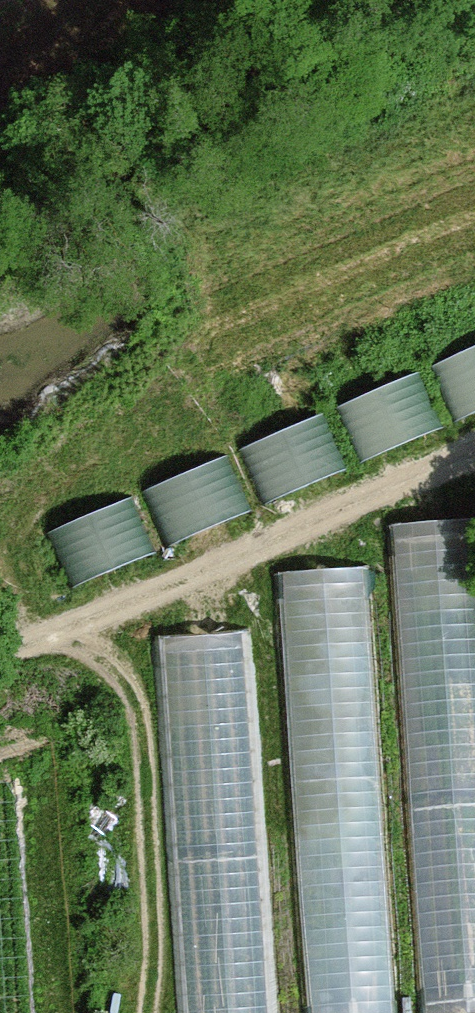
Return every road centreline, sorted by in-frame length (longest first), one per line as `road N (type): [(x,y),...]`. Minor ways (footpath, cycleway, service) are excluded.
road 1 (track): [(0,657),(474,448)]

